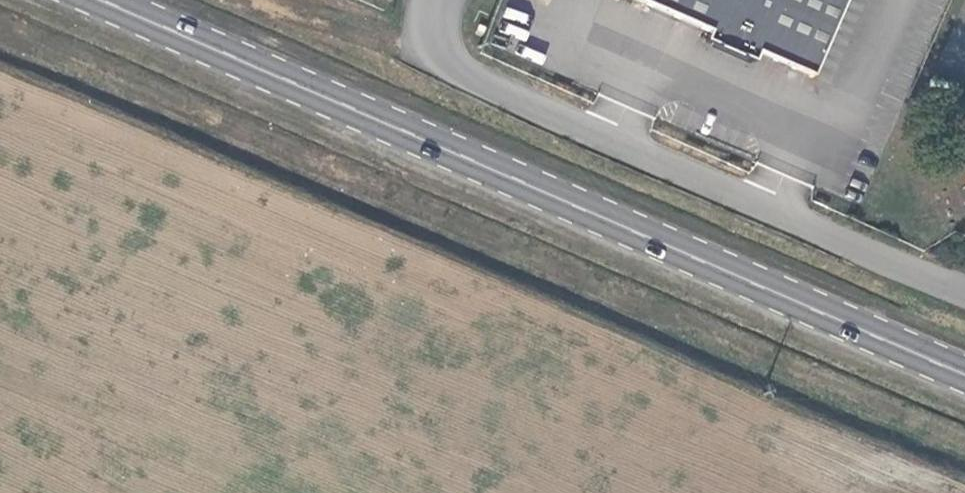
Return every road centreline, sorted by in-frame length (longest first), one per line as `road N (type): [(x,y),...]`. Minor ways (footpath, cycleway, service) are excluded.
road 1 (primary): [(99,0),(964,375)]
road 2 (unclassified): [(964,286),(461,73),(438,47),(438,0)]

